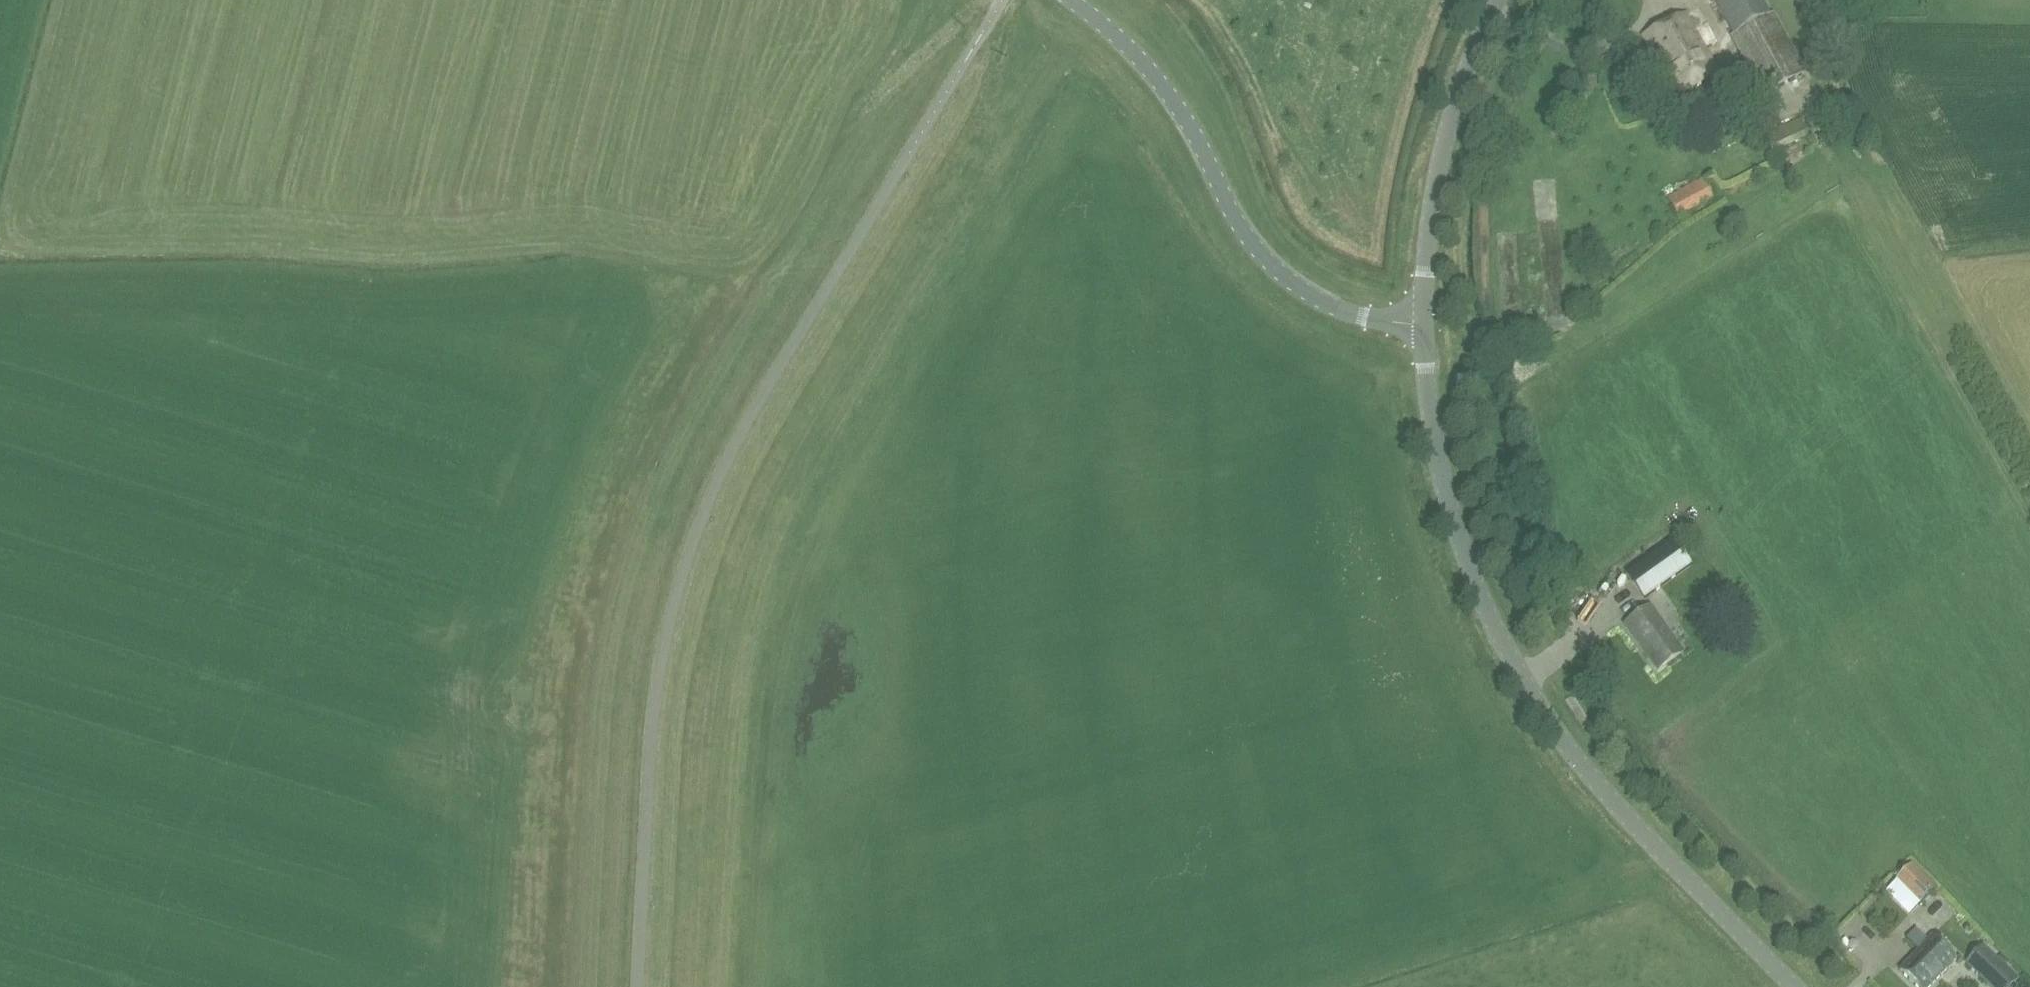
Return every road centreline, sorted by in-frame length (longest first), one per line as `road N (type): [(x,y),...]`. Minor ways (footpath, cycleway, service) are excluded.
road 1 (tertiary): [(1794,986),(1580,765),(1511,657),(1450,508),(1425,319)]
road 2 (unclassified): [(1425,319),(1359,316),(1274,266),(1245,232),(1163,87),(1071,0)]
road 3 (tertiary): [(1425,319),(1444,146),(1497,0)]

